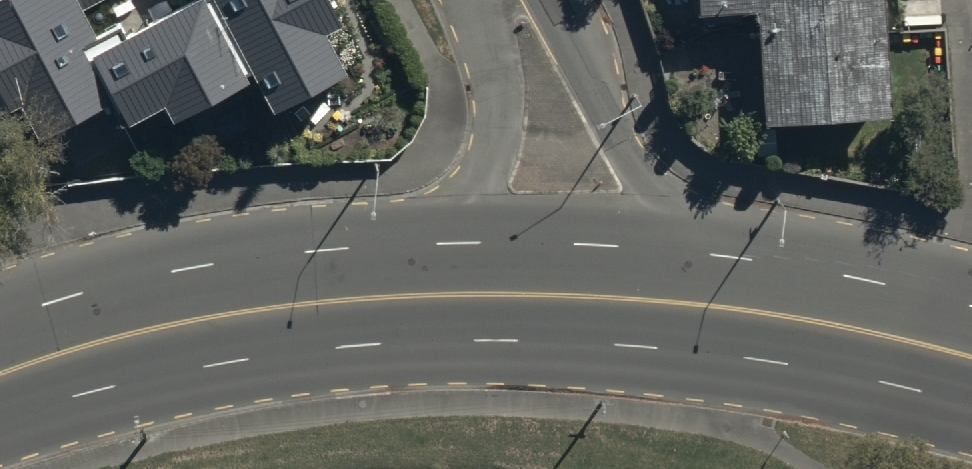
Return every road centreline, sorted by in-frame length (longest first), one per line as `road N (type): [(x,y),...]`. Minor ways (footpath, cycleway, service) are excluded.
road 1 (secondary): [(0,375),(153,329),(414,295)]
road 2 (residential): [(548,0),(657,200),(759,310)]
road 3 (secondary): [(414,295),(635,298),(759,310)]
road 4 (residential): [(414,295),(479,181),(499,117),(494,47),(475,0)]
road 5 (secondary): [(759,310),(971,356)]

